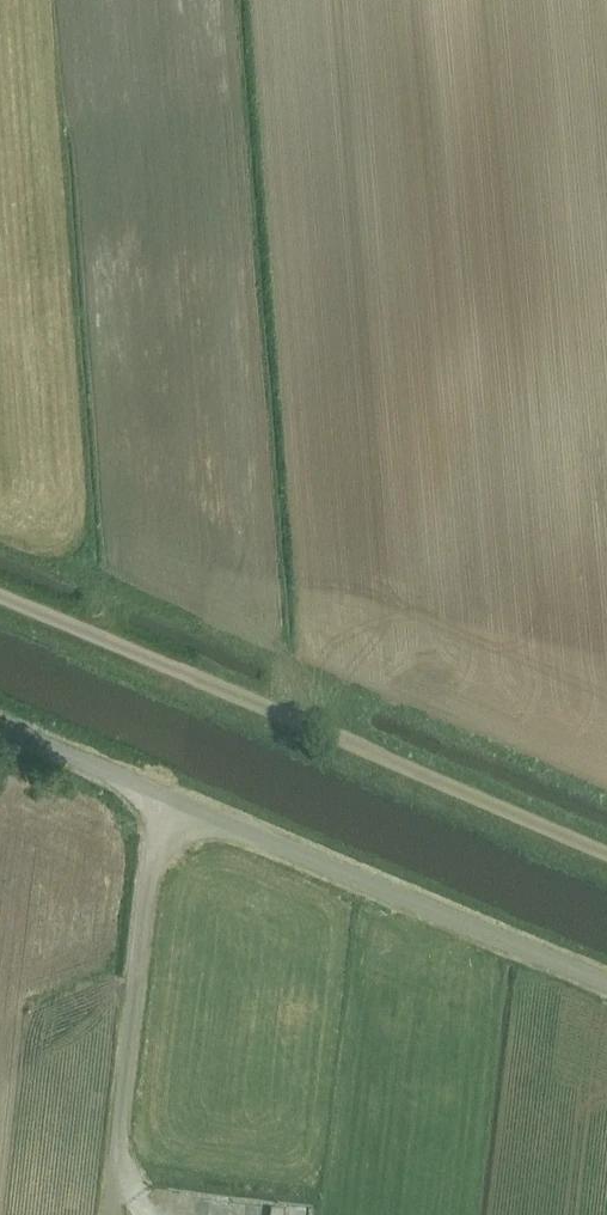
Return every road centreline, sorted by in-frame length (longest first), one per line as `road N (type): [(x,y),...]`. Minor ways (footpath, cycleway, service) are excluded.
road 1 (unclassified): [(606,852),(0,597)]
road 2 (track): [(159,796),(111,1214)]

